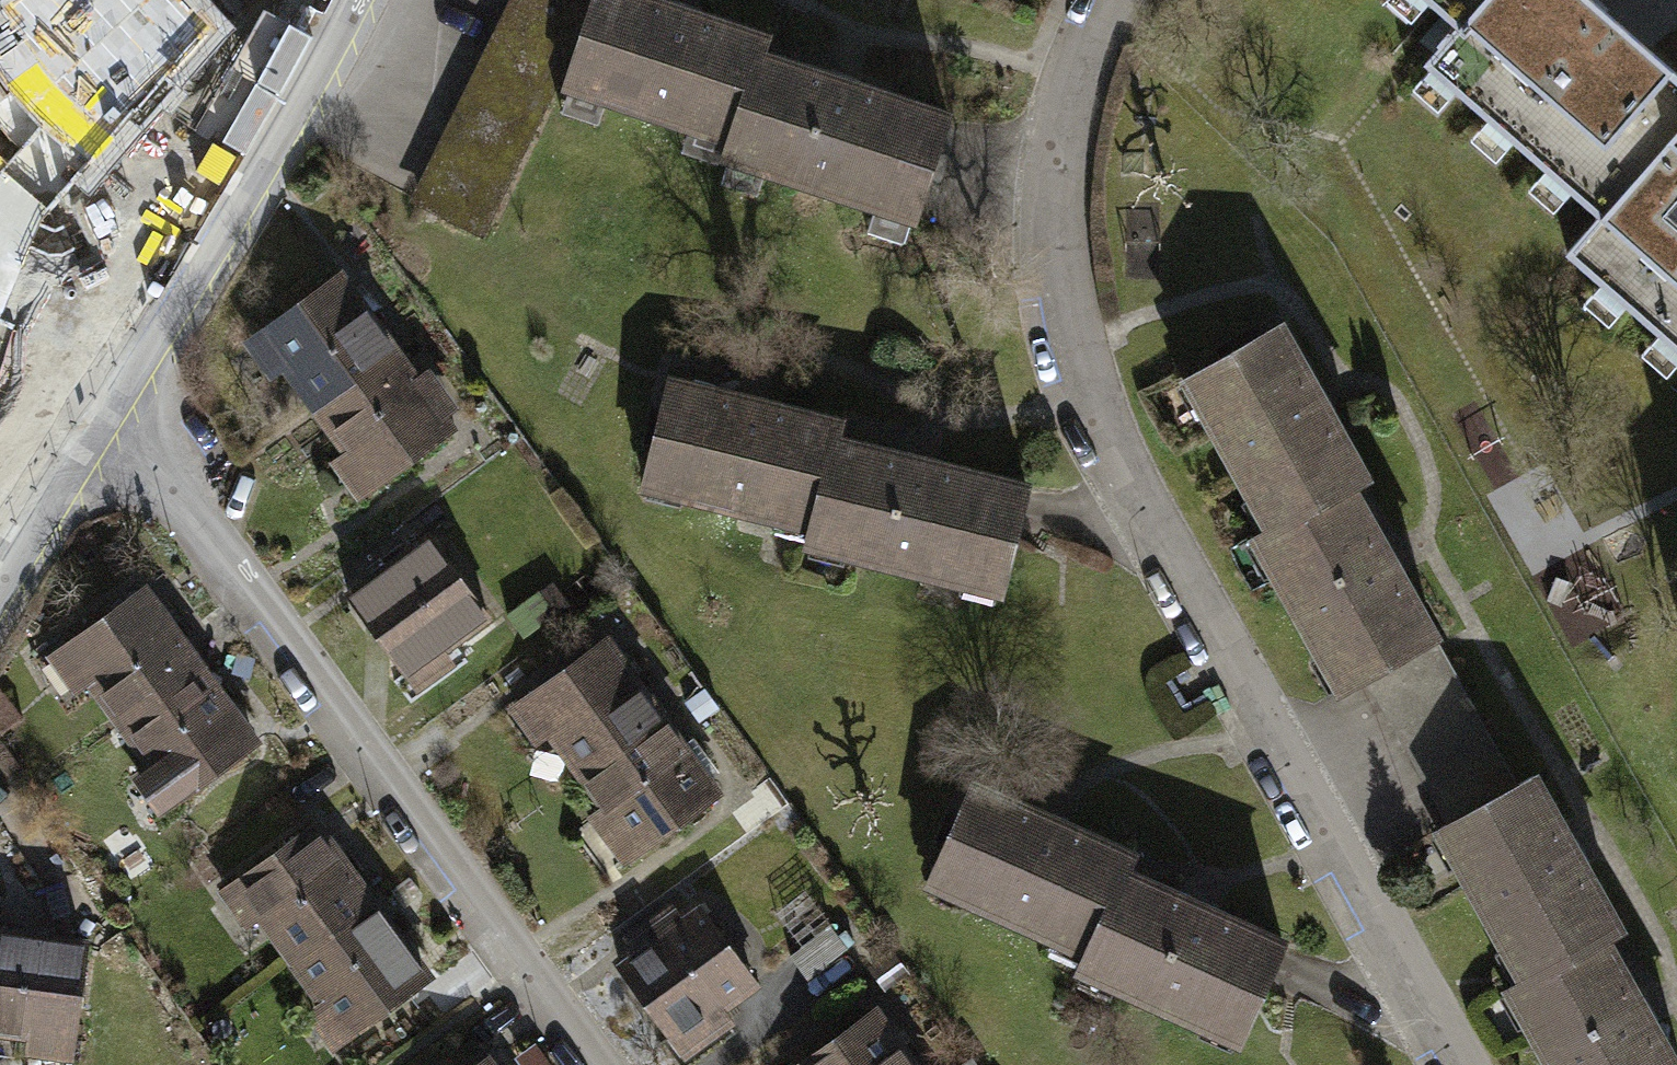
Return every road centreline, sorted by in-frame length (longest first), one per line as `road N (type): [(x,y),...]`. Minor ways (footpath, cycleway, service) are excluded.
road 1 (residential): [(1121,0),(1077,93),(1058,201),(1066,319),(1105,430),(1457,1064)]
road 2 (residential): [(113,418),(152,455),(575,1064)]
road 3 (residential): [(359,0),(113,418)]
road 4 (residential): [(113,418),(0,589)]

